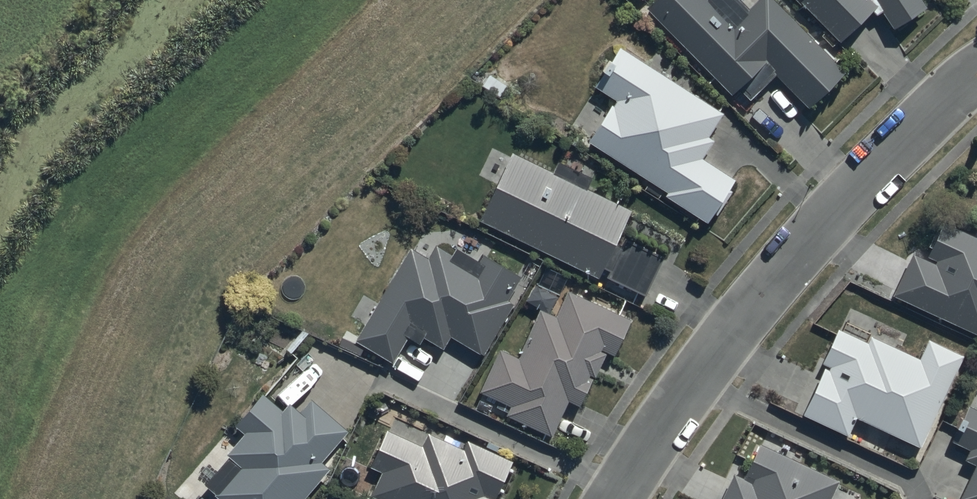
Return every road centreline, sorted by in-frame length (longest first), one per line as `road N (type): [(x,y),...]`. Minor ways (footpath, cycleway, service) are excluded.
road 1 (residential): [(612,498),(713,353),(820,226),(976,75)]

